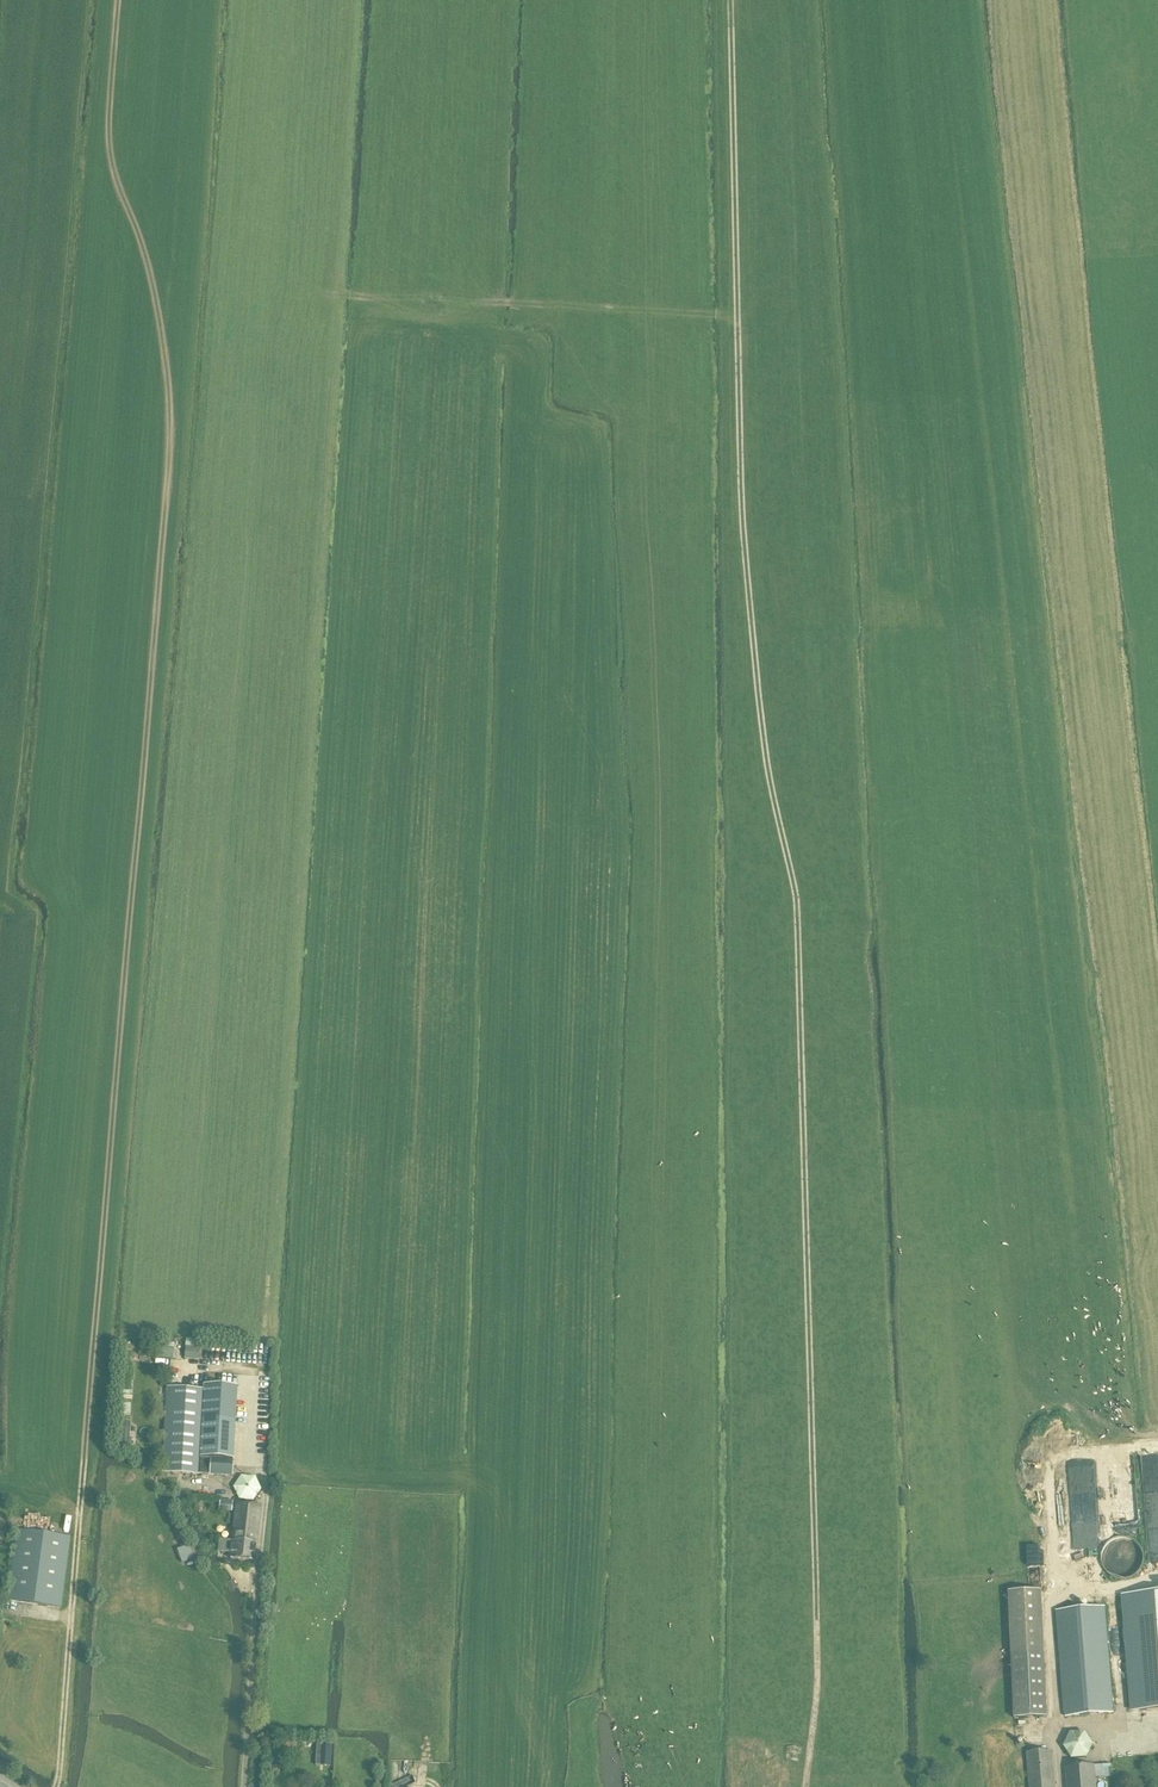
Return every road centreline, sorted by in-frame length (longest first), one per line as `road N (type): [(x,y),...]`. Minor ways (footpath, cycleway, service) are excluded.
road 1 (track): [(813,1786),(824,1713),(799,968),(796,891),(760,721),(741,481),(744,320),(734,0)]
road 2 (track): [(118,0),(109,136),(117,184),(146,257),(168,369),(170,450),(143,785)]
road 3 (track): [(744,320),(487,297),(481,405),(492,415),(524,417),(533,501)]
road 4 (track): [(84,1446),(56,1786)]
road 5 (track): [(487,297),(333,298)]

